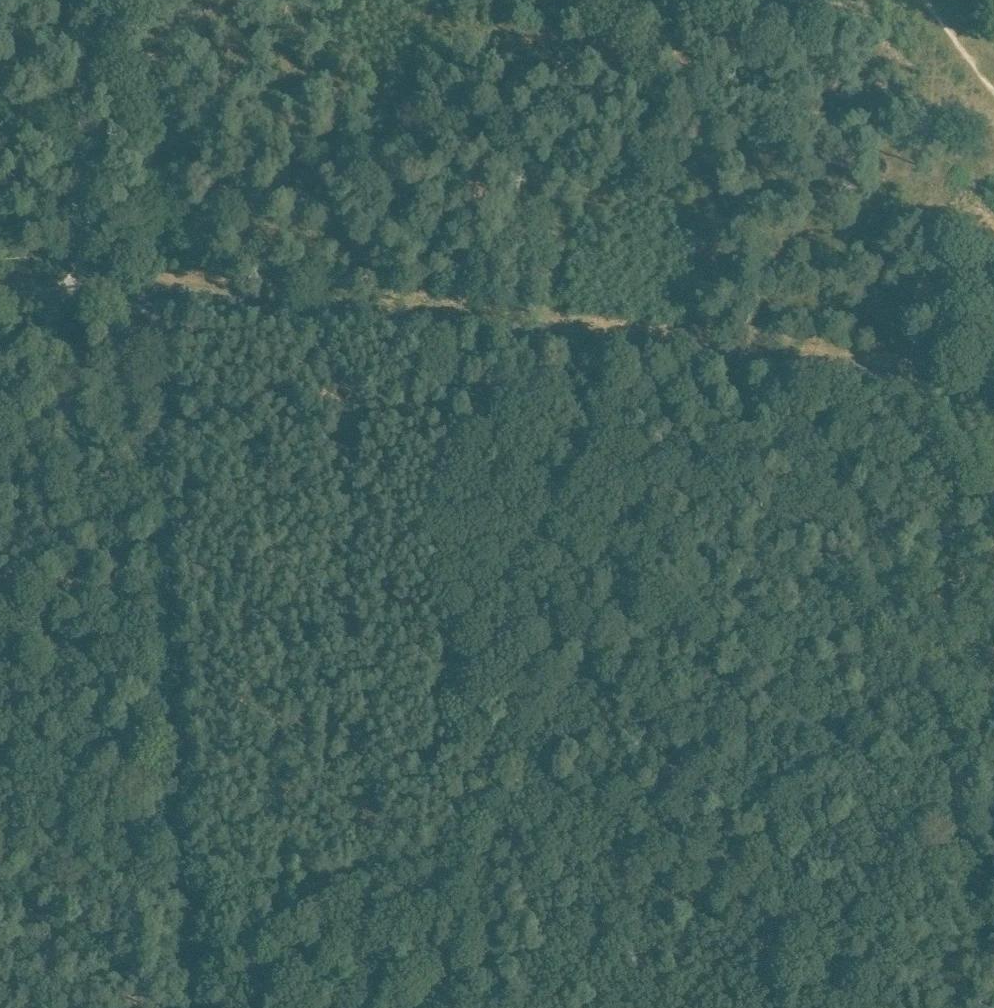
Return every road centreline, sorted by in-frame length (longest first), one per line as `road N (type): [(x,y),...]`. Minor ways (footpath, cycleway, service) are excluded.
road 1 (track): [(92,295),(81,0)]

